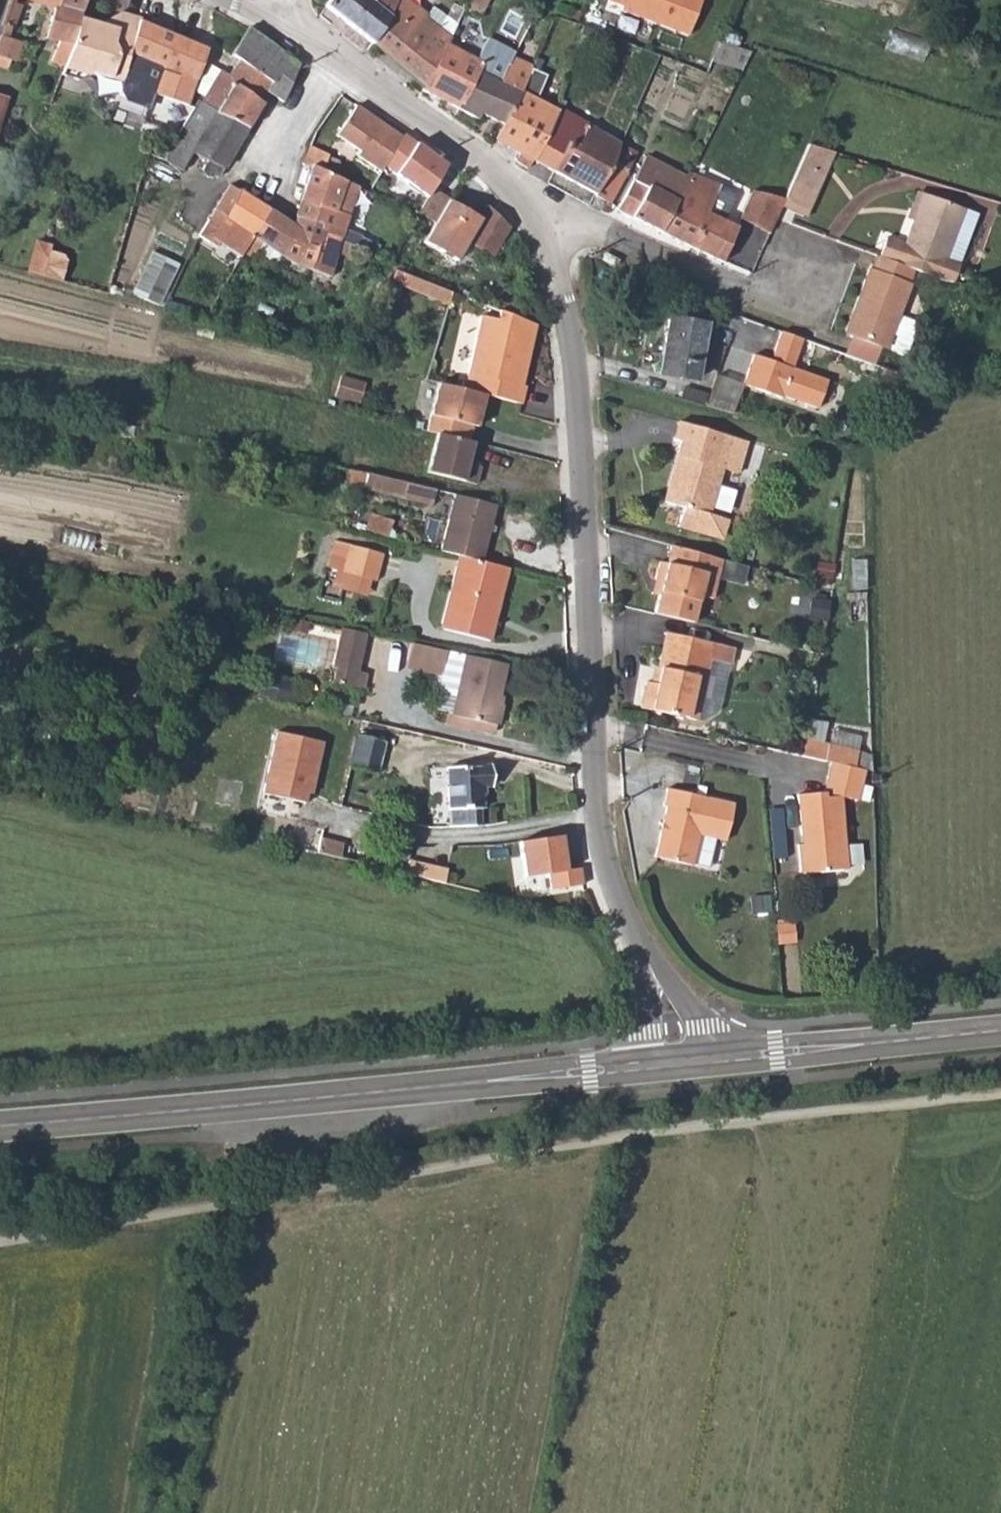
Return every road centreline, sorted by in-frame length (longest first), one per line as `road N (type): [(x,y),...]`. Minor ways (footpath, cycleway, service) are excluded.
road 1 (track): [(1000,1095),(577,1143),(0,1246)]
road 2 (tertiary): [(0,1125),(647,1064)]
road 3 (residential): [(576,377),(593,794),(621,902)]
road 4 (residential): [(278,11),(533,209)]
road 5 (residential): [(533,209),(801,308)]
road 6 (residential): [(576,377),(848,461)]
road 7 (track): [(0,1202),(221,1165),(232,1106)]
road 8 (tertiary): [(721,1057),(1000,1031)]
road 9 (residential): [(721,1057),(621,902)]
road 10 (residential): [(533,209),(554,257),(576,377)]
road 11 (residential): [(621,902),(647,988),(647,1064)]

